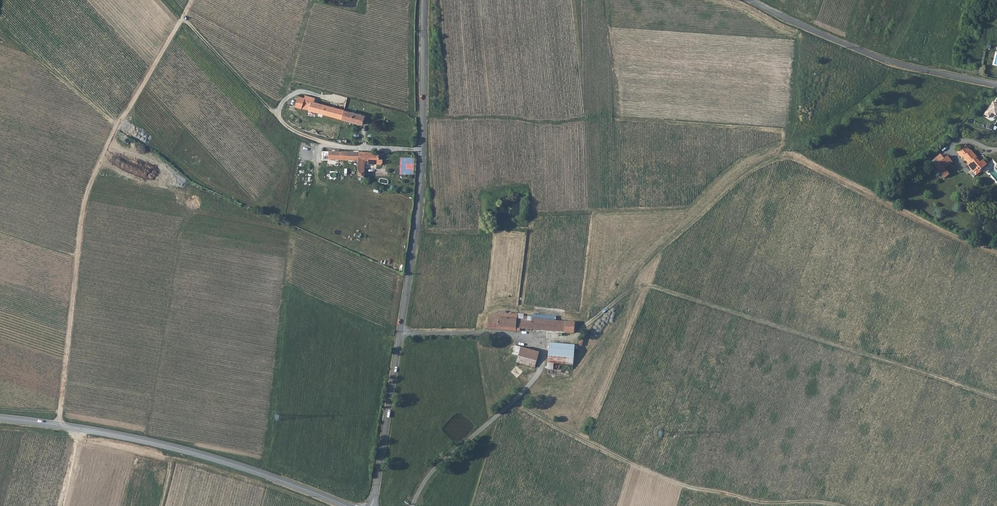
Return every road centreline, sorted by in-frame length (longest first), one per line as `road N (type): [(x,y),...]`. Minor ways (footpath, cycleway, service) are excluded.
road 1 (track): [(56,425),(84,198),(115,127),(193,0)]
road 2 (track): [(473,333),(574,336),(602,318),(741,178),(792,155)]
road 3 (tertiary): [(0,418),(181,450),(346,505)]
road 4 (track): [(837,505),(752,501),(681,485),(514,401)]
road 5 (residential): [(423,0),(419,200),(399,334)]
road 6 (track): [(415,232),(486,234),(543,215),(679,209),(720,197)]
road 7 (track): [(183,17),(297,134),(324,145),(422,150)]
road 8 (residential): [(996,85),(876,56),(749,0)]
road 9 (residential): [(399,334),(372,505)]
road 10 (track): [(412,505),(436,466),(514,401)]

